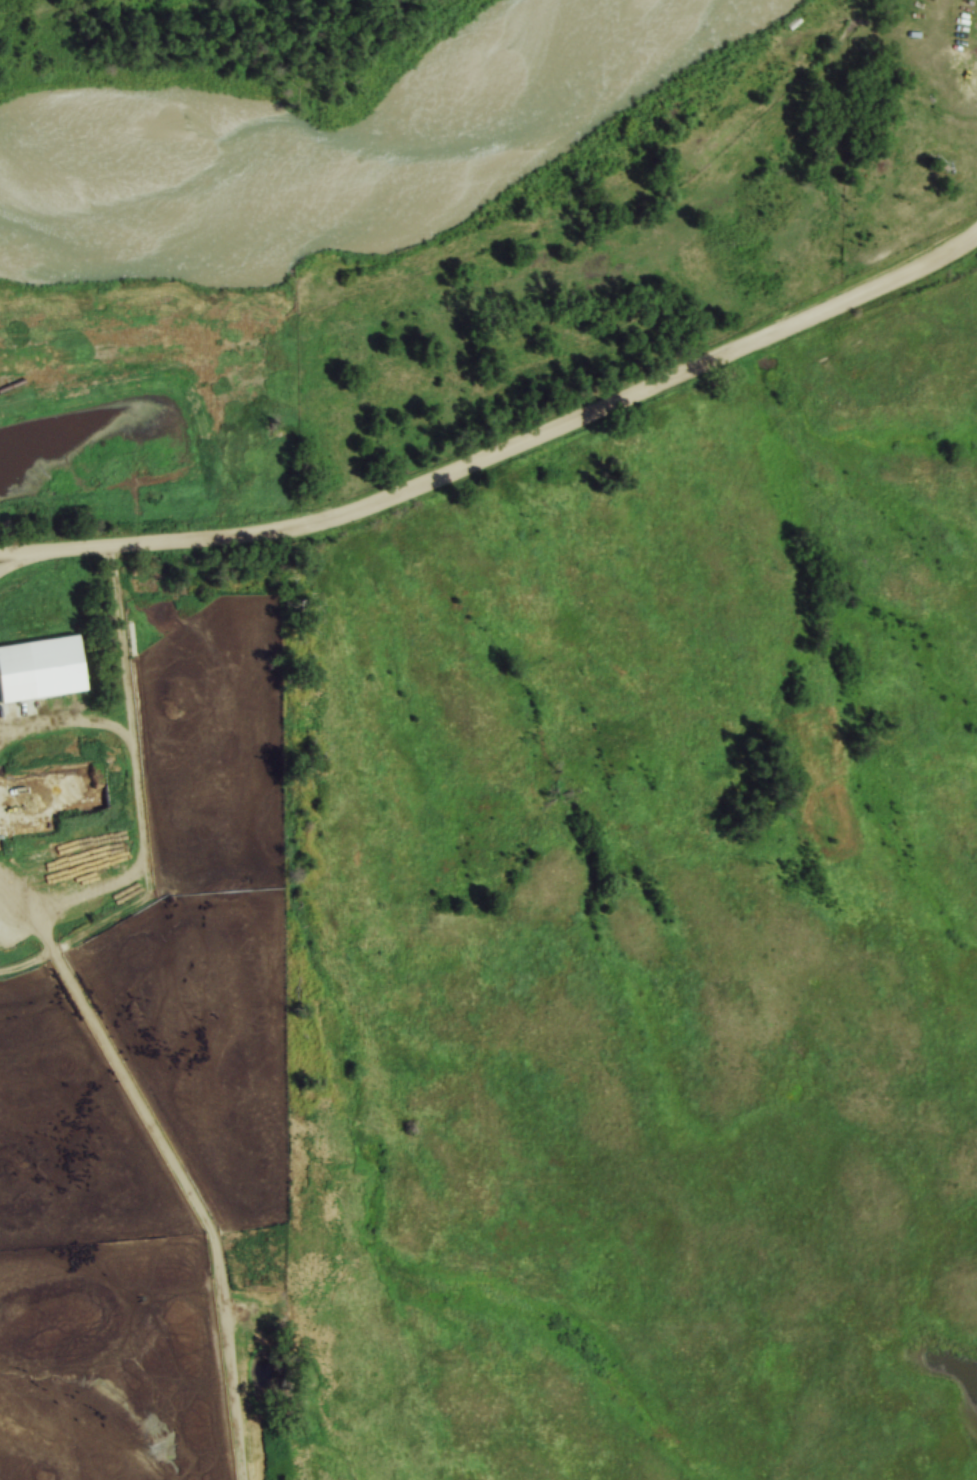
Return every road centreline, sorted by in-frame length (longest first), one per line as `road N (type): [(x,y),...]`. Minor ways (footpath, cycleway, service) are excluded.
road 1 (tertiary): [(0,553),(246,537),(335,520),(624,403),(976,240)]

